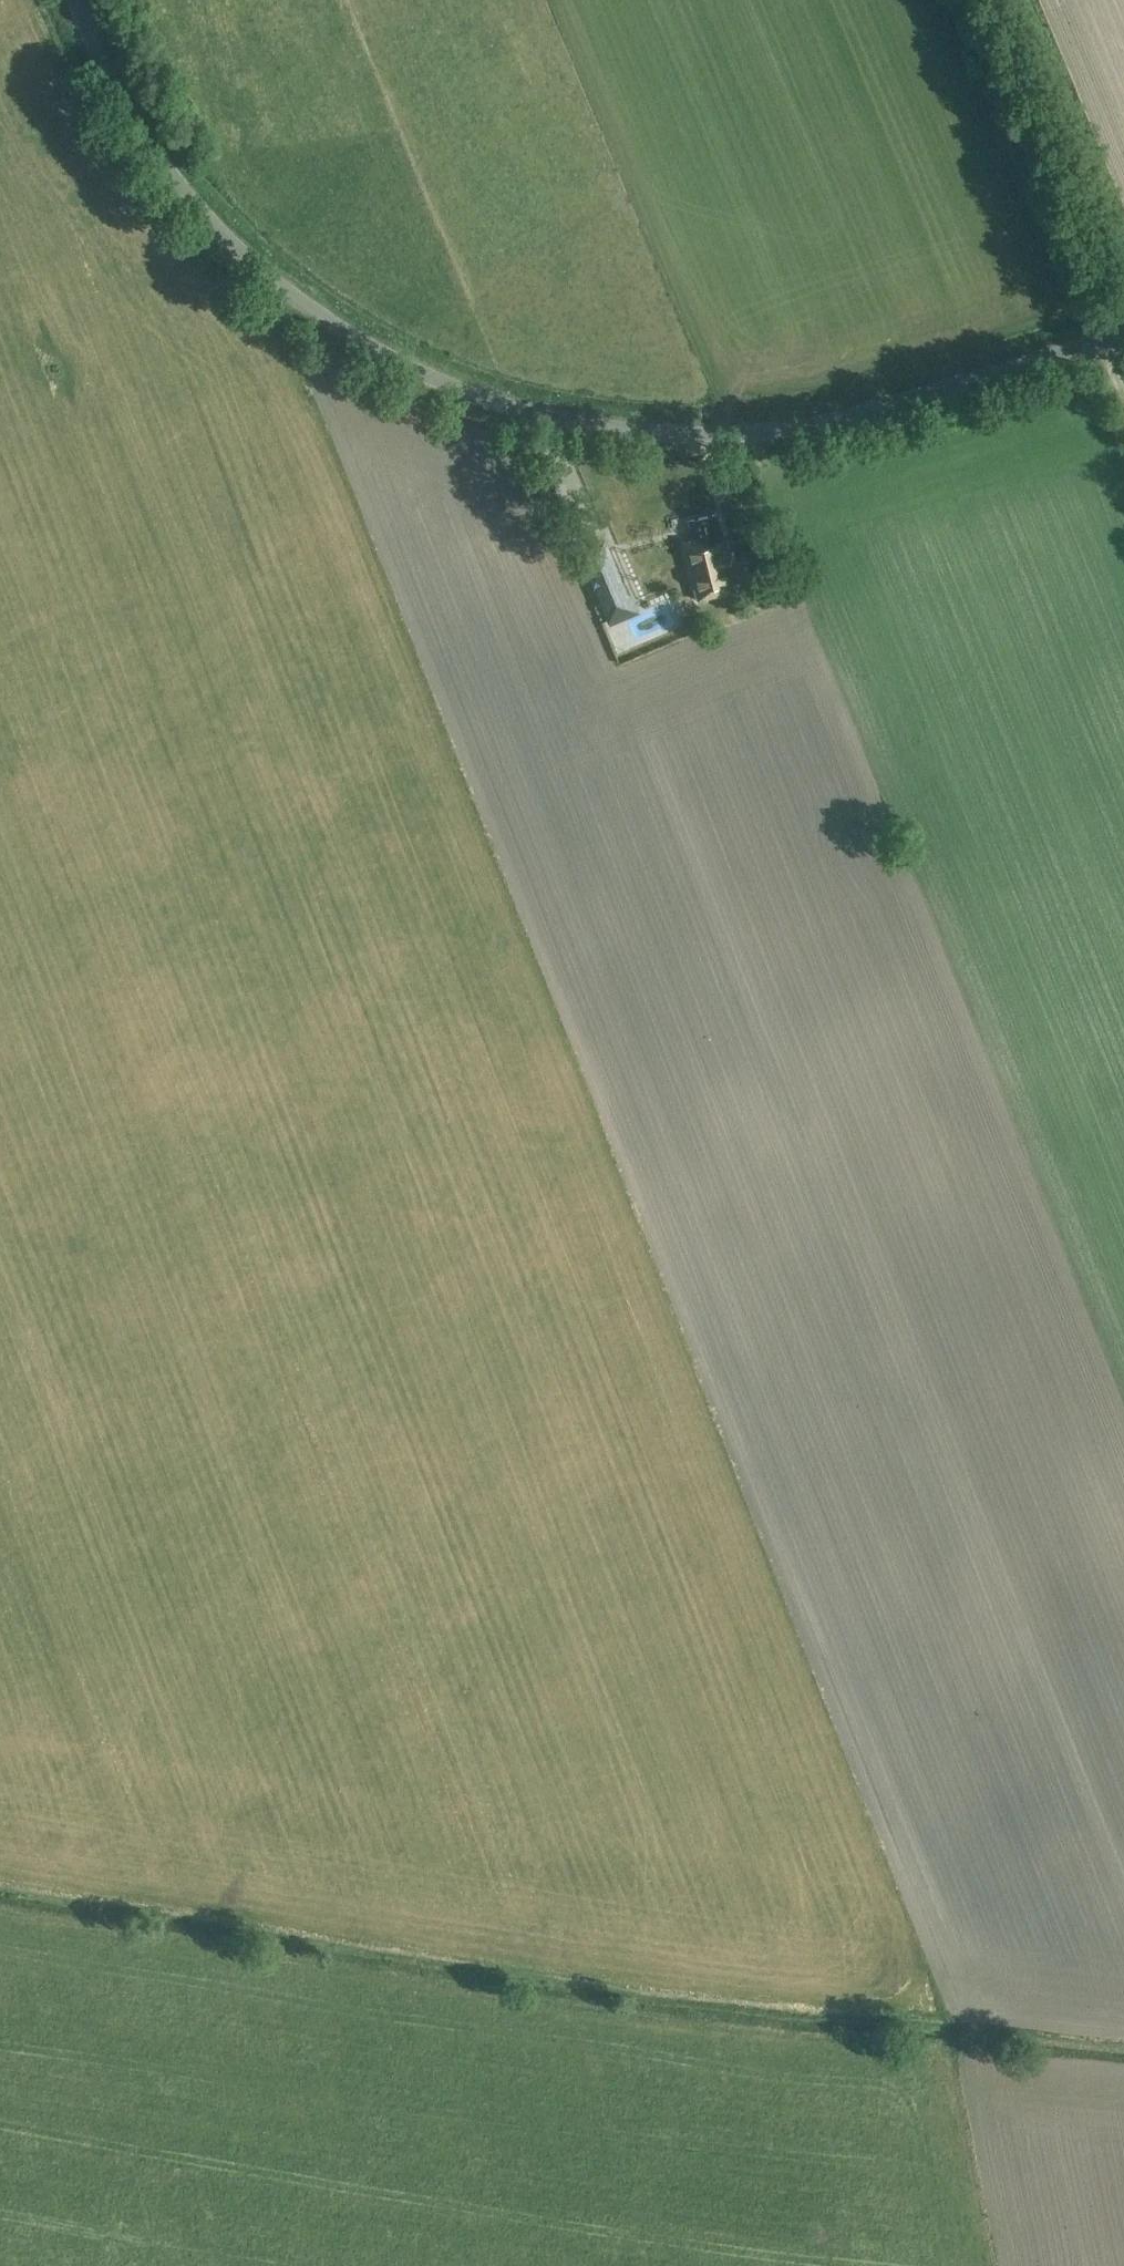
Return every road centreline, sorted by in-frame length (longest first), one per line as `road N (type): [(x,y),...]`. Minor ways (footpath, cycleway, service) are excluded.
road 1 (unclassified): [(1123,332),(847,417),(737,435),(588,425),(458,390),(336,326),(222,236),(136,128),(73,0)]

